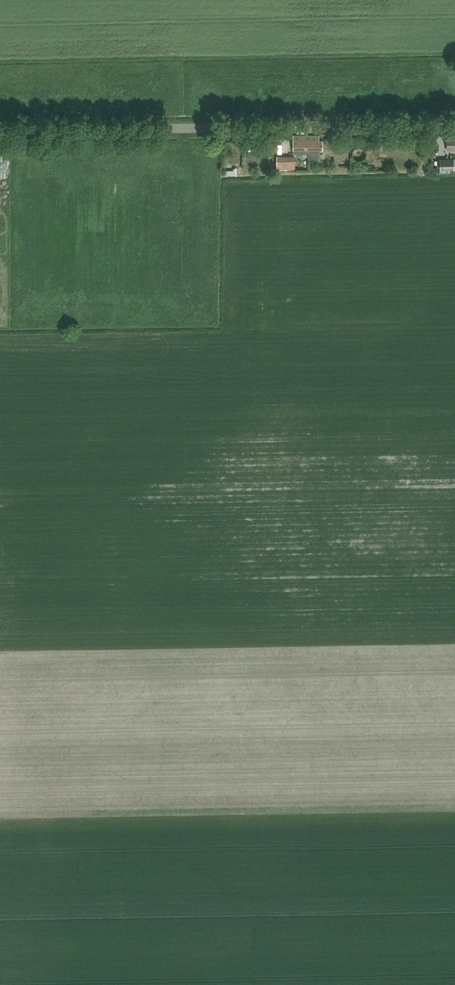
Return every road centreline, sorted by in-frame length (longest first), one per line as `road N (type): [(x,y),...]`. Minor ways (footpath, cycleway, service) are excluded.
road 1 (unclassified): [(0,129),(454,124)]

